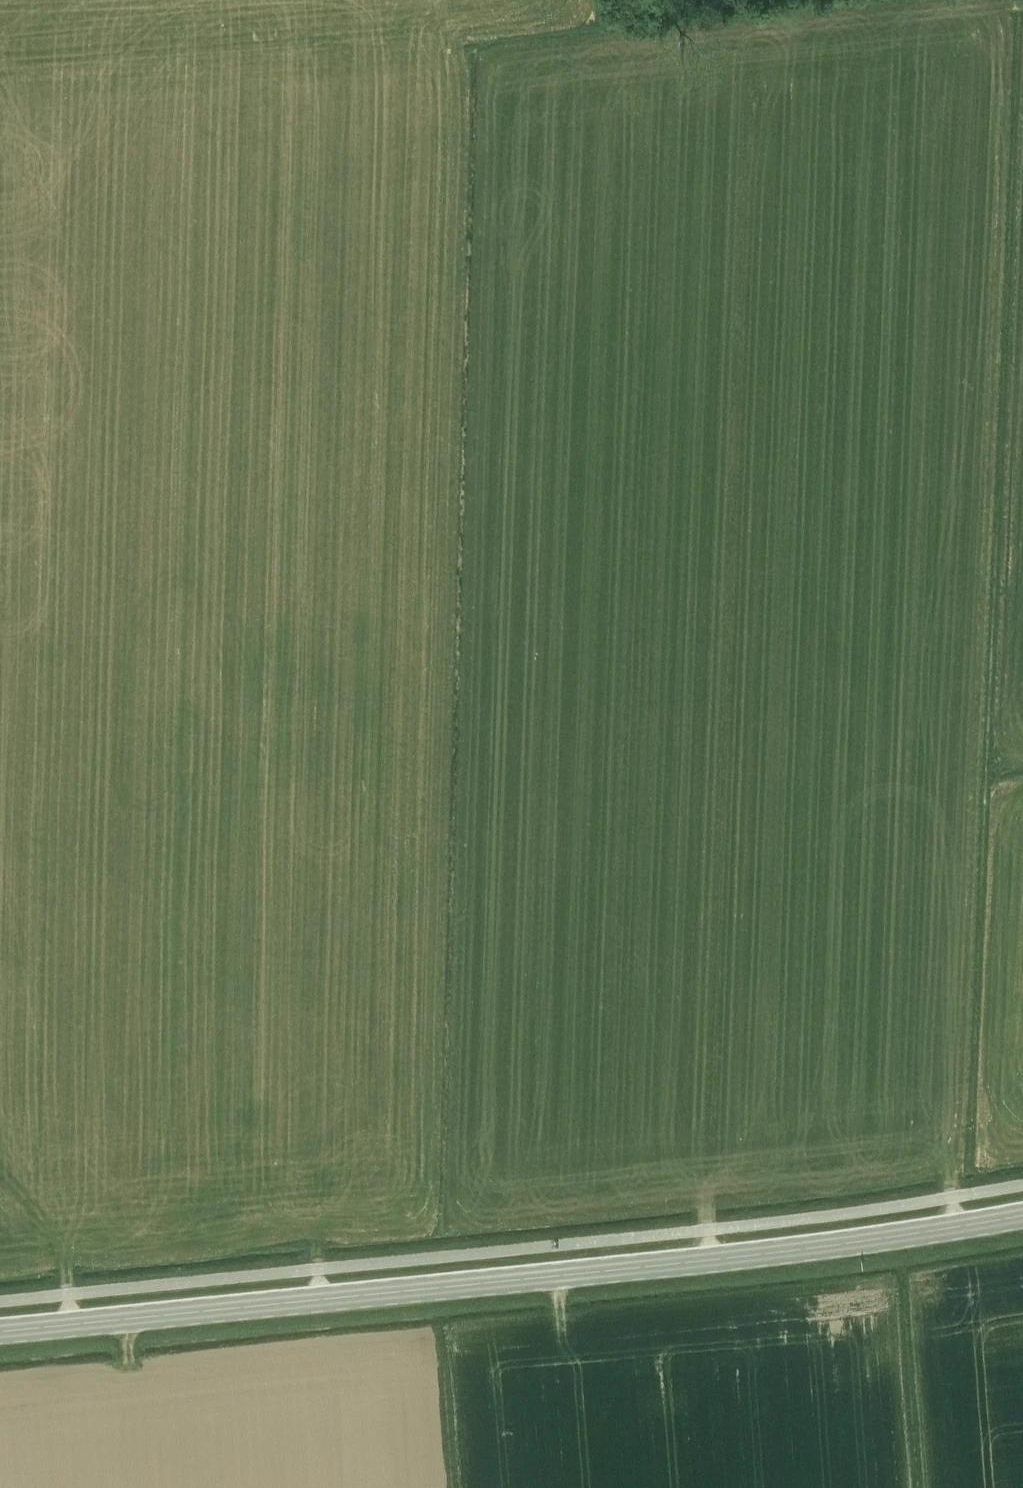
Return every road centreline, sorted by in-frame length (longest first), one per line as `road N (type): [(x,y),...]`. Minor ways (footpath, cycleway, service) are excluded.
road 1 (secondary): [(1022,1214),(714,1259),(0,1332)]

